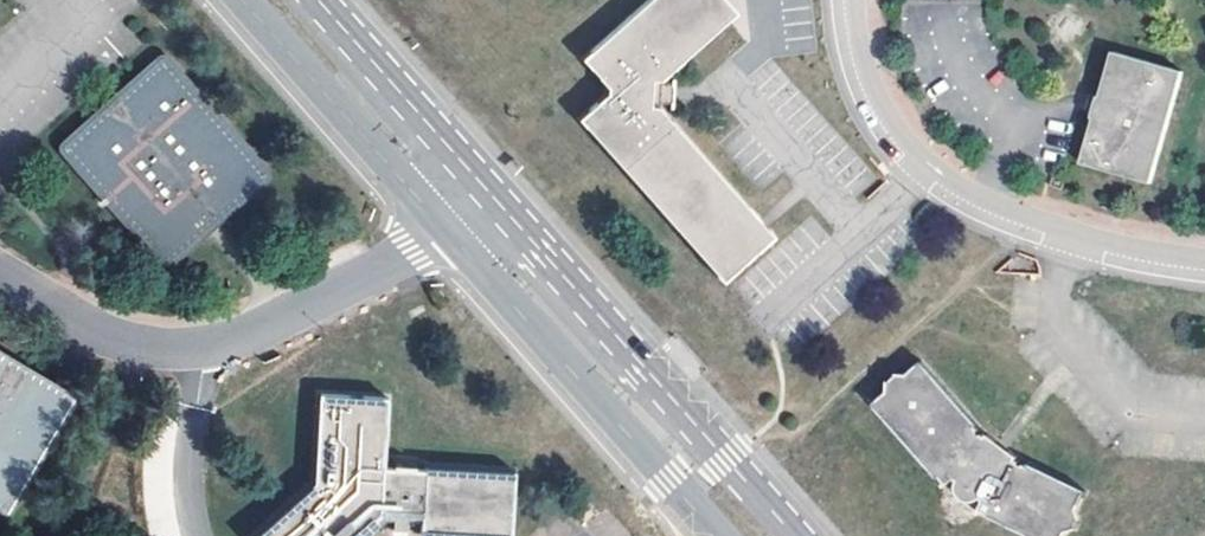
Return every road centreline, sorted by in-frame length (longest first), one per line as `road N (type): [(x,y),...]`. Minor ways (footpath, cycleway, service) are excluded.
road 1 (unclassified): [(845,0),(858,78),(880,124),(928,175),(980,211),(1068,244),(1204,270)]
road 2 (unclassified): [(450,232),(232,344),(203,350),(145,349),(81,327),(0,278)]
road 3 (tertiary): [(795,535),(493,196)]
road 4 (tertiary): [(450,232),(718,535)]
road 5 (tertiary): [(242,0),(450,232)]
road 6 (tertiary): [(493,196),(319,0)]

